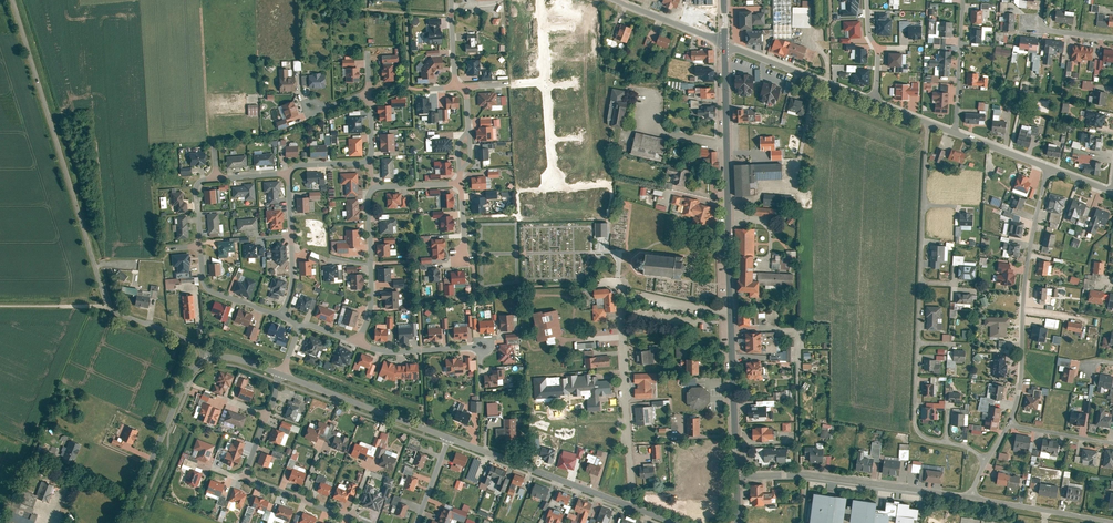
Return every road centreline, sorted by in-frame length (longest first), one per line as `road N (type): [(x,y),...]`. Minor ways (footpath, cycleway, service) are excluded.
road 1 (unclassified): [(13,0),(107,305),(193,342),(208,360)]
road 2 (tertiary): [(724,43),(731,312)]
road 3 (residential): [(1049,169),(1023,298),(1020,391),(1008,425)]
road 4 (residential): [(627,299),(632,507)]
road 5 (residential): [(731,327),(798,333),(796,471)]
road 6 (tertiary): [(632,507),(444,437)]
road 7 (tertiary): [(208,360),(188,378),(122,522)]
road 8 (residential): [(971,498),(796,471)]
road 9 (tertiary): [(444,437),(281,373)]
road 10 (residential): [(724,43),(875,99)]
road 11 (residential): [(929,125),(916,280)]
road 12 (tertiary): [(731,327),(737,473)]
road 13 (residential): [(1112,521),(971,498)]
road 14 (residential): [(954,133),(963,0)]
road 15 (residential): [(483,344),(399,350),(359,342)]
road 16 (residential): [(281,317),(206,286),(199,246)]
road 17 (residential): [(913,342),(916,427),(945,442)]

